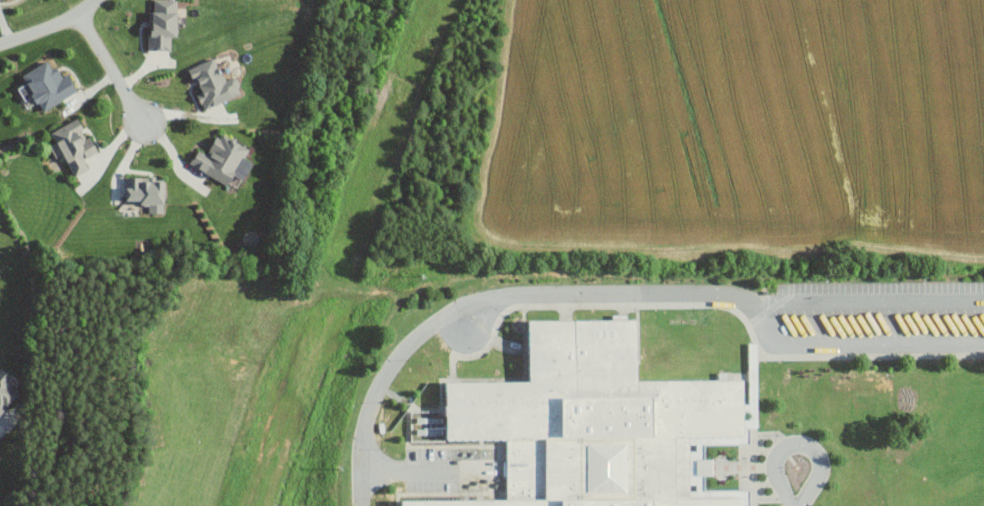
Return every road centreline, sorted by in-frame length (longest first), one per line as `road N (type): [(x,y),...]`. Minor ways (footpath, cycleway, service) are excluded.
road 1 (residential): [(79,16),(143,127)]

